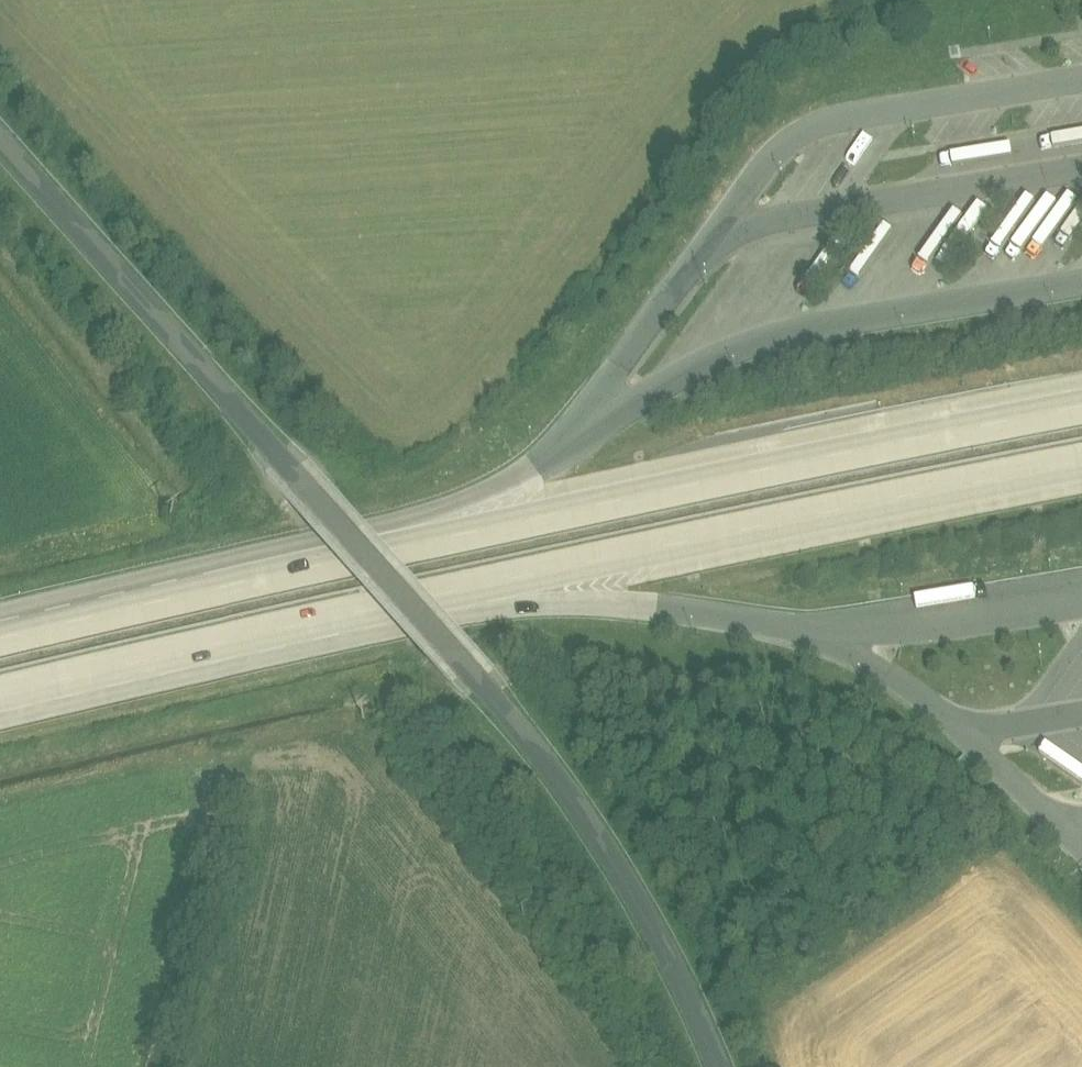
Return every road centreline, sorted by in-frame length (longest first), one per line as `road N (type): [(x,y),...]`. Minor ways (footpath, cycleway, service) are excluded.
road 1 (unclassified): [(0,145),(581,813),(670,956),(715,1066)]
road 2 (motorway): [(1081,397),(644,484),(261,572)]
road 3 (motorway): [(425,606),(1081,468)]
road 4 (motorway): [(0,703),(425,606)]
road 5 (motorway): [(425,606),(628,603),(822,633)]
road 6 (motorway): [(579,438),(462,499),(261,572)]
road 7 (unclassified): [(152,1066),(224,782)]
road 8 (motorway): [(261,572),(0,628)]

